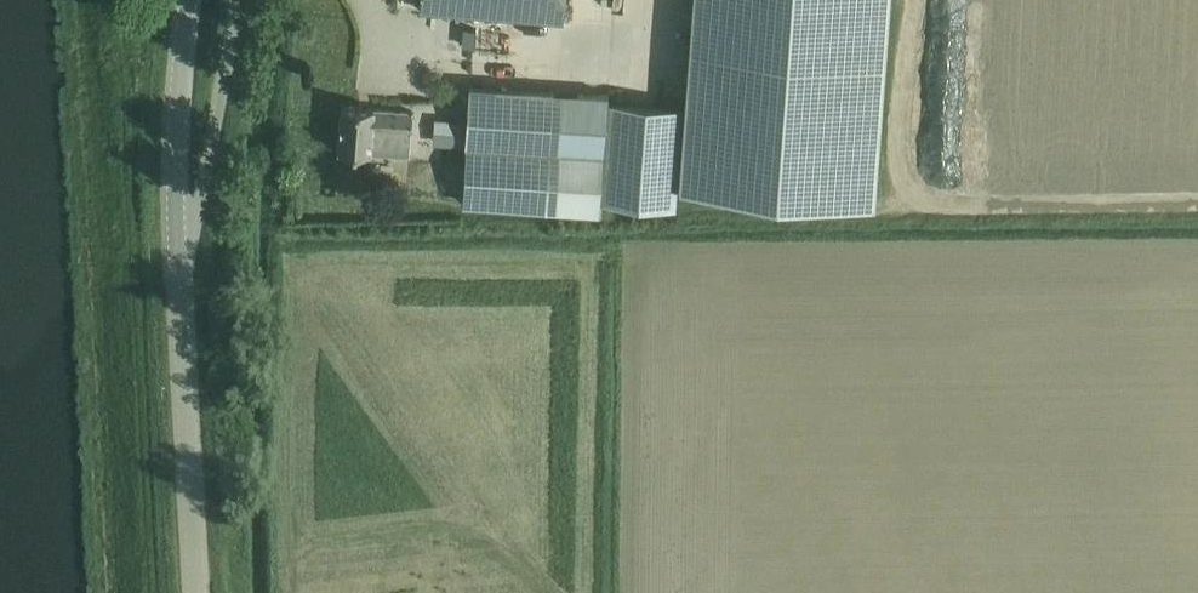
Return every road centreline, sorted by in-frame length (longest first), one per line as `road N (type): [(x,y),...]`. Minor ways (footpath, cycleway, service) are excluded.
road 1 (unclassified): [(199,592),(181,258)]
road 2 (unclassified): [(181,258),(205,185),(239,0)]
road 3 (unclassified): [(181,258),(179,131),(194,0)]
road 4 (track): [(119,0),(121,28),(179,131)]

